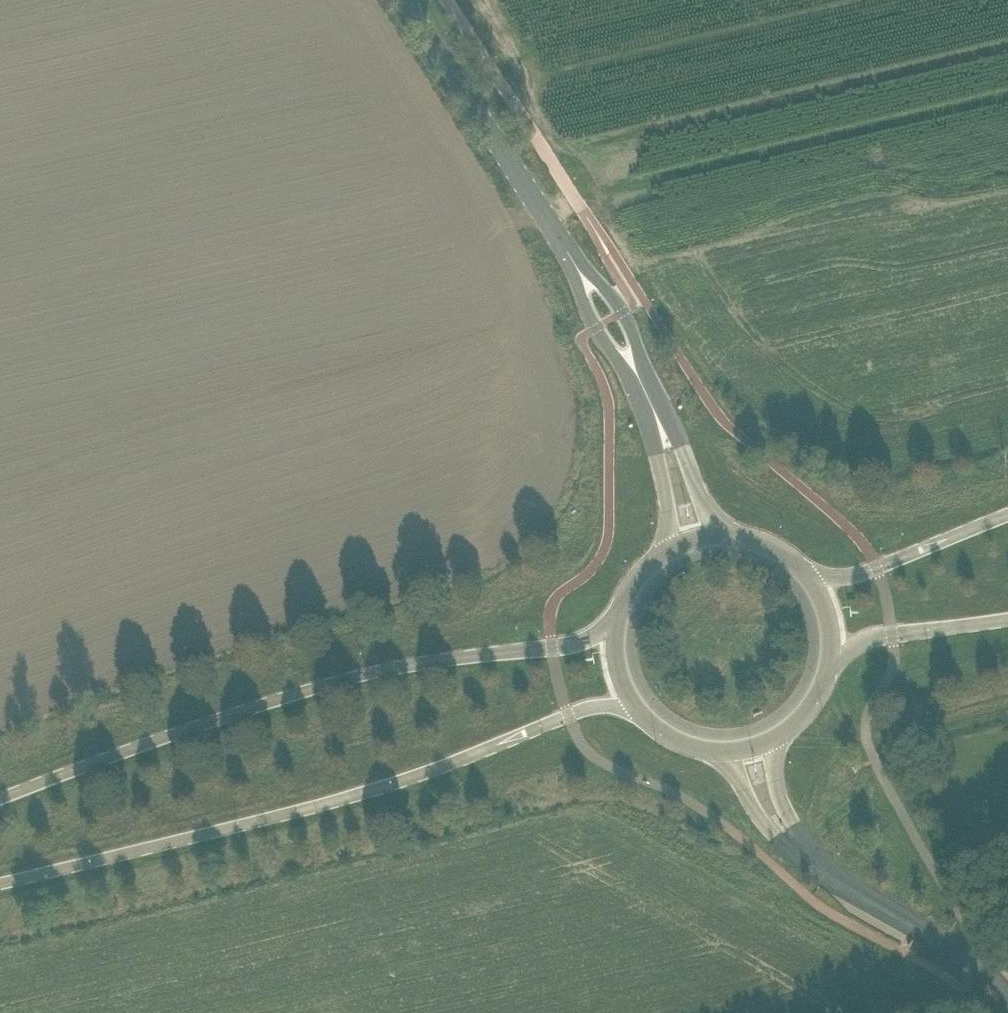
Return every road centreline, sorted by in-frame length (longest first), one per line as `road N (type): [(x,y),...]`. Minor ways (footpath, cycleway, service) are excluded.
road 1 (primary): [(0,888),(318,809),(569,721),(634,710)]
road 2 (primary): [(616,624),(585,644),(362,678),(0,803)]
road 3 (tertiary): [(572,255),(402,0)]
road 4 (tertiary): [(1007,994),(969,957),(811,858)]
road 5 (primary): [(1007,521),(876,573),(809,579)]
road 6 (primary): [(831,663),(890,636),(1007,620)]
road 7 (tertiary): [(726,538),(655,414)]
road 8 (tertiary): [(719,755),(781,844),(811,858)]
road 9 (tertiary): [(655,414),(669,509),(667,553)]
road 10 (tertiary): [(636,372),(624,312),(572,255)]
road 11 (tertiary): [(572,255),(595,329),(636,372)]
road 12 (tertiary): [(811,858),(780,798),(780,740)]

